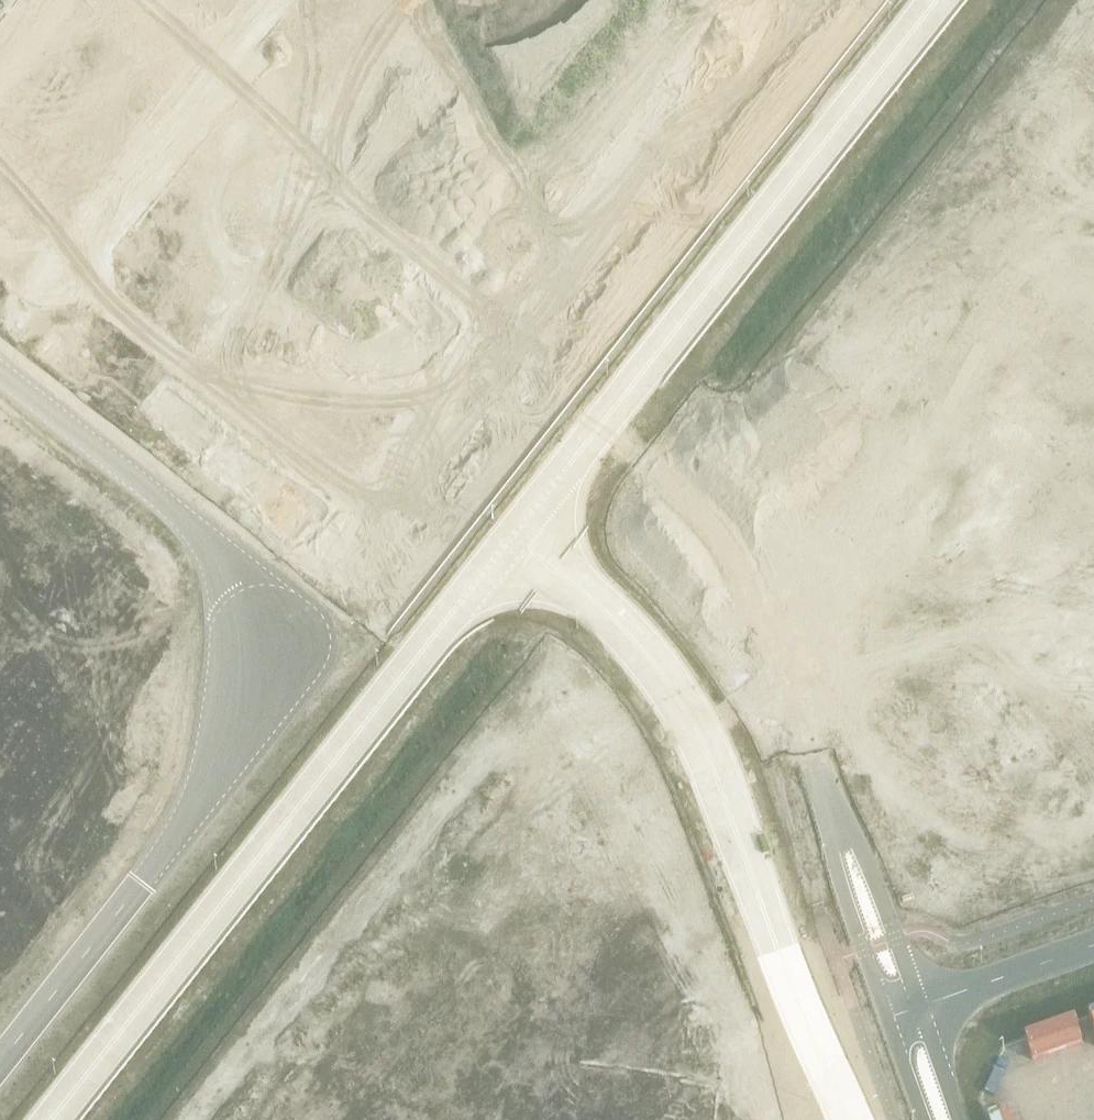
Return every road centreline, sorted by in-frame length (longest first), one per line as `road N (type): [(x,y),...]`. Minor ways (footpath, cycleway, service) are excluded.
road 1 (unclassified): [(0,1064),(228,761),(265,682),(255,610),(218,551),(0,374)]
road 2 (unclassified): [(943,1119),(929,1051),(959,998),(1093,944)]

